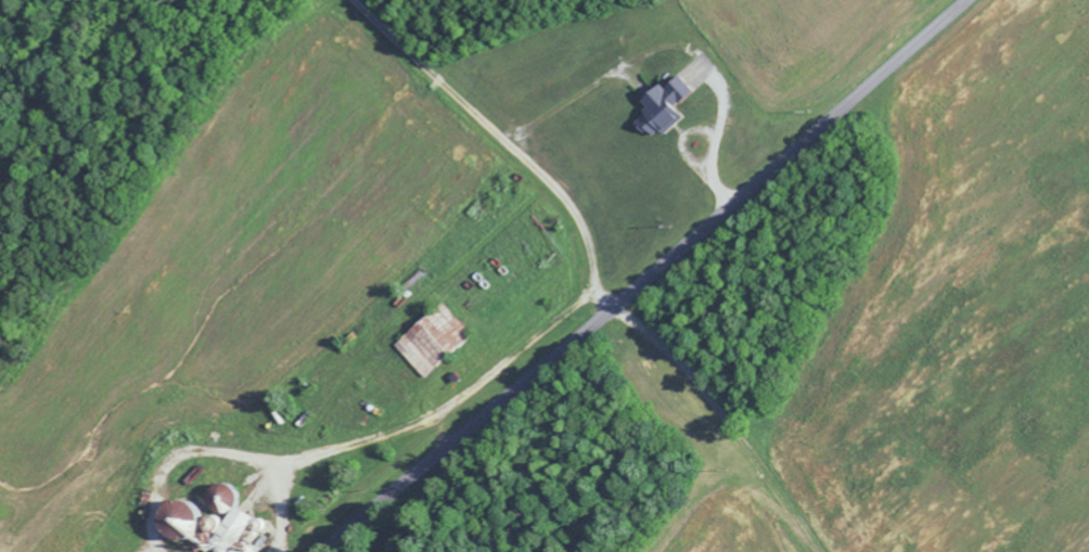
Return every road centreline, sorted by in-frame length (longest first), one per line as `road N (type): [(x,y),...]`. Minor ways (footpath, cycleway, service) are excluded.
road 1 (residential): [(318,551),(960,0)]
road 2 (residential): [(610,306),(573,203),(357,0)]

